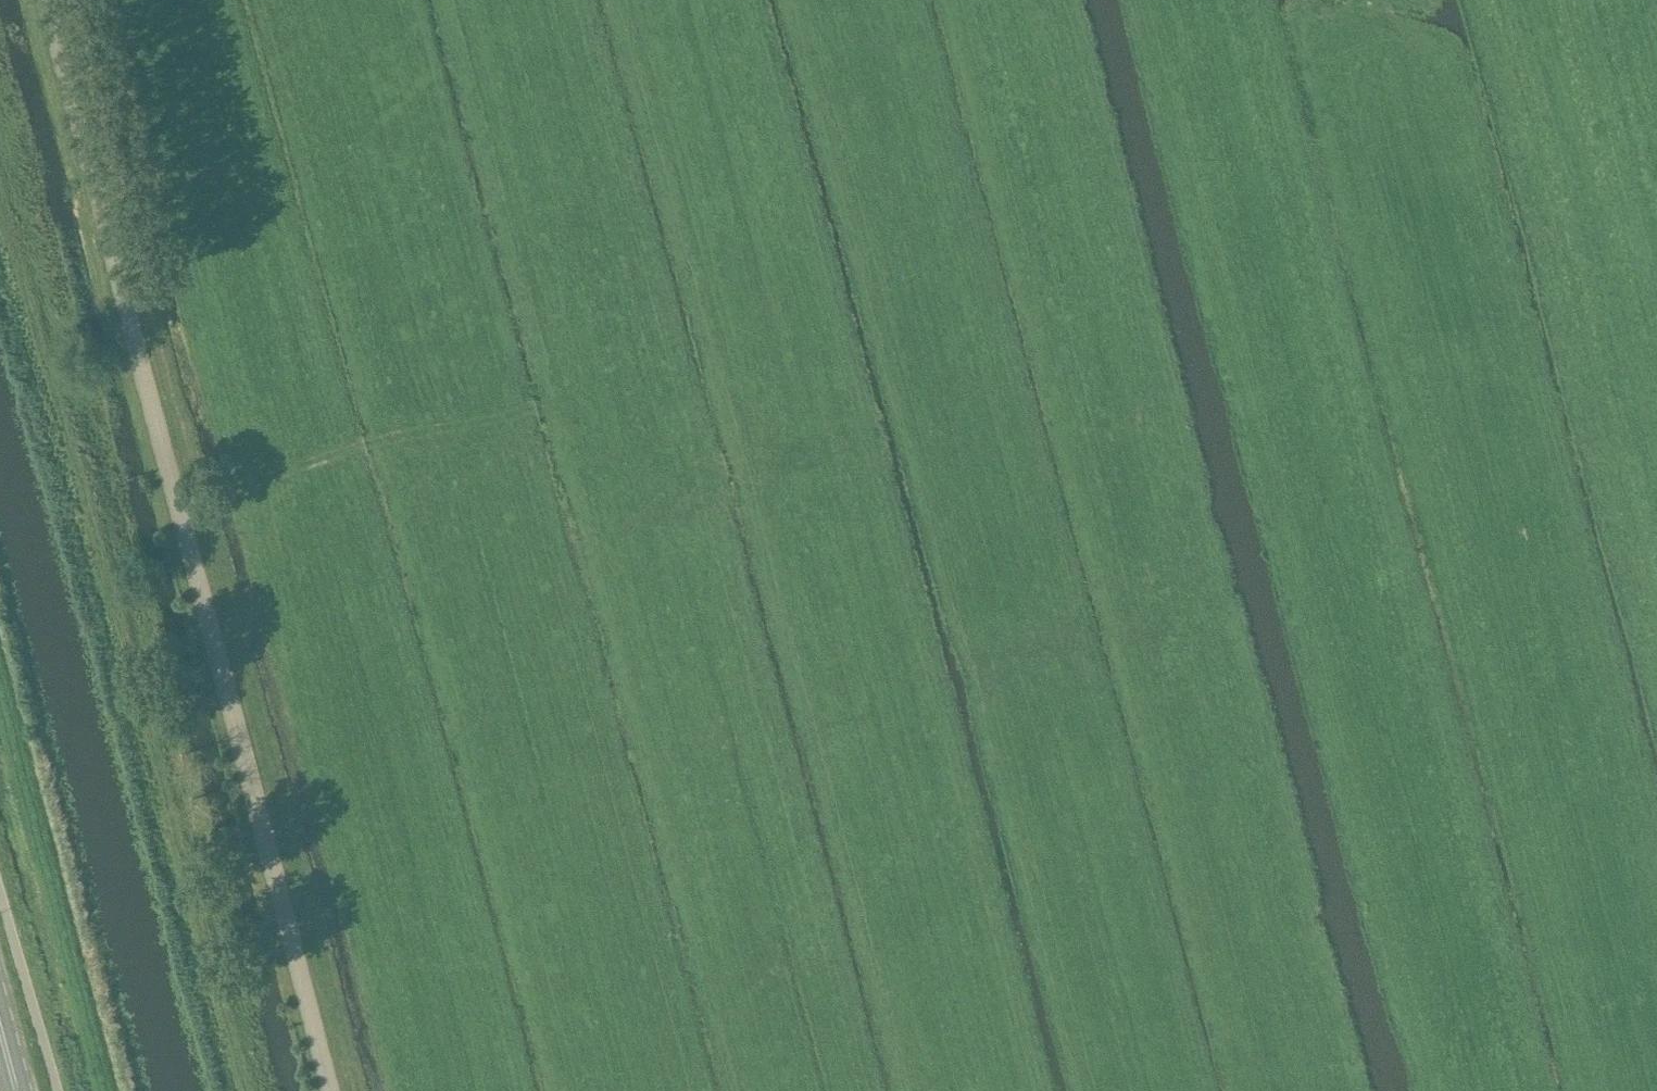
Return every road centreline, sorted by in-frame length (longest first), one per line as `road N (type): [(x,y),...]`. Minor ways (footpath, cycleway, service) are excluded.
road 1 (unclassified): [(331,1090),(43,0)]

